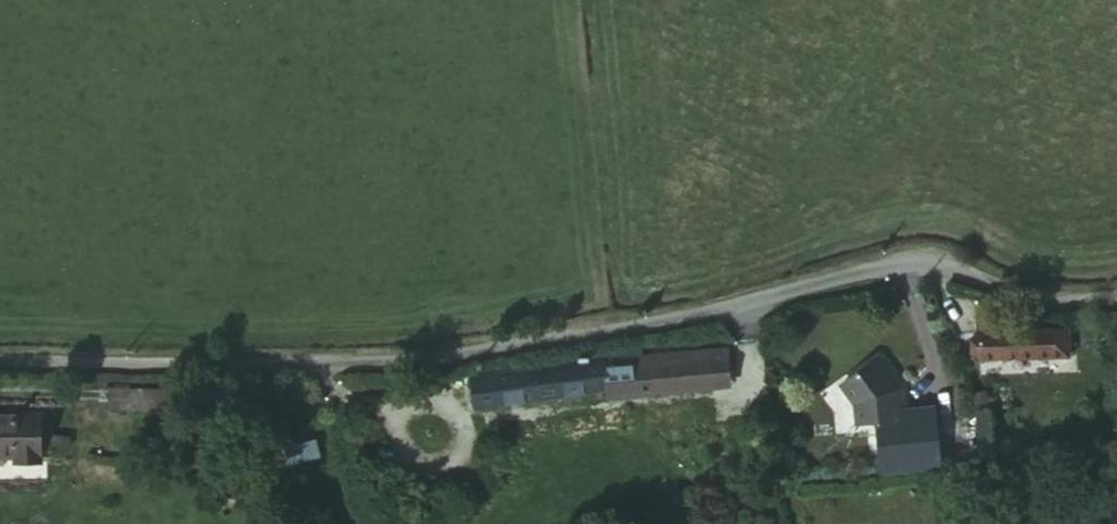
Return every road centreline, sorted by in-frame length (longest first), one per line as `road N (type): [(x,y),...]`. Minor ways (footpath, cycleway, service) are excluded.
road 1 (unclassified): [(0,363),(353,362),(746,303),(910,262),(1051,297),(1116,297)]

